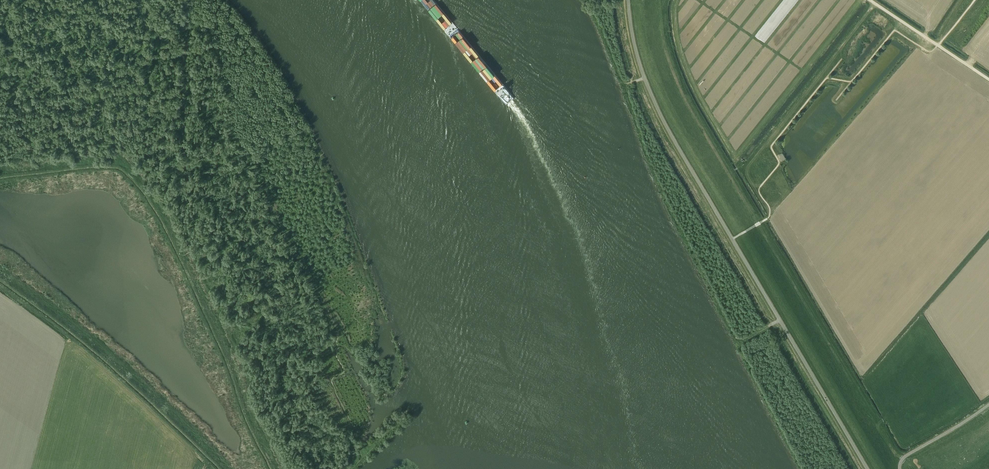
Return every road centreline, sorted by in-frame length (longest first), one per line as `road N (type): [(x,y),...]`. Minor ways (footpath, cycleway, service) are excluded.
road 1 (unclassified): [(988,79),(870,0)]

